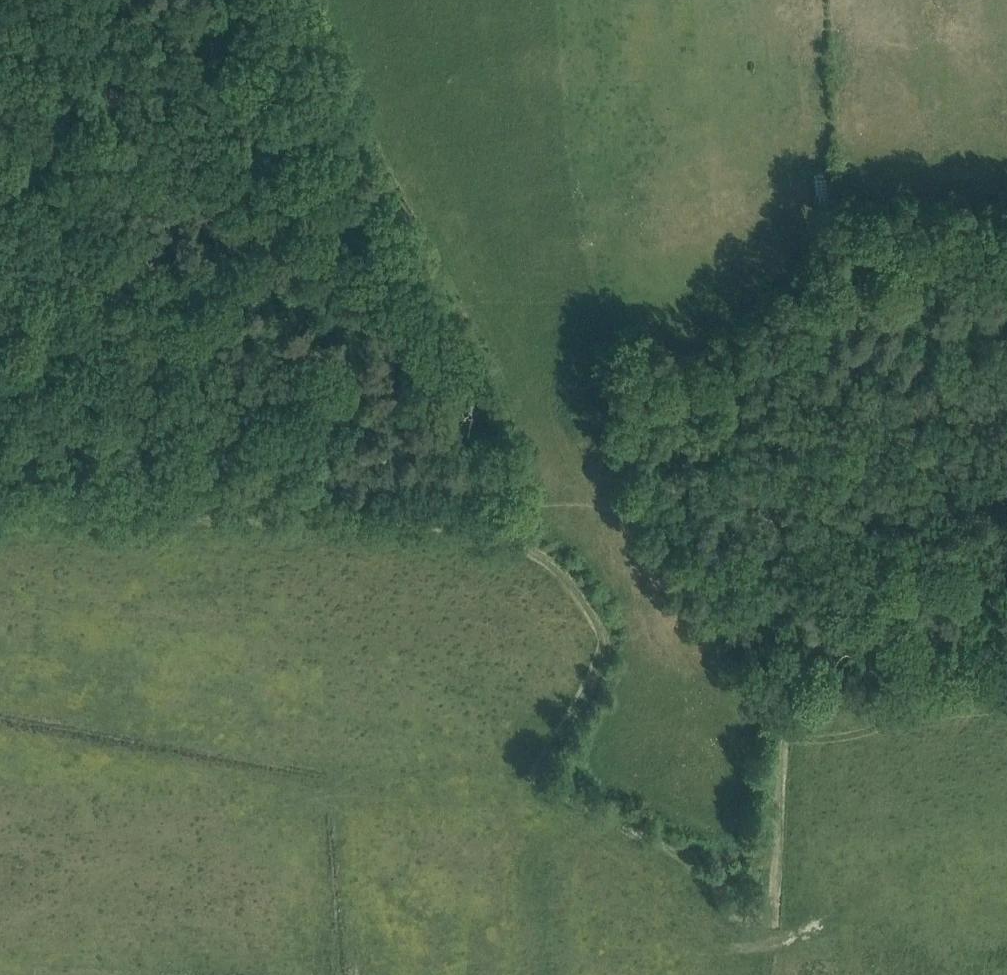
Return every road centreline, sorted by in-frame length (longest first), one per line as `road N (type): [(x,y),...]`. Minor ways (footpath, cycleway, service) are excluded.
road 1 (track): [(525,504),(525,467),(512,434),(384,187),(303,0)]
road 2 (track): [(1006,238),(915,238),(872,315),(839,424),(800,481)]

